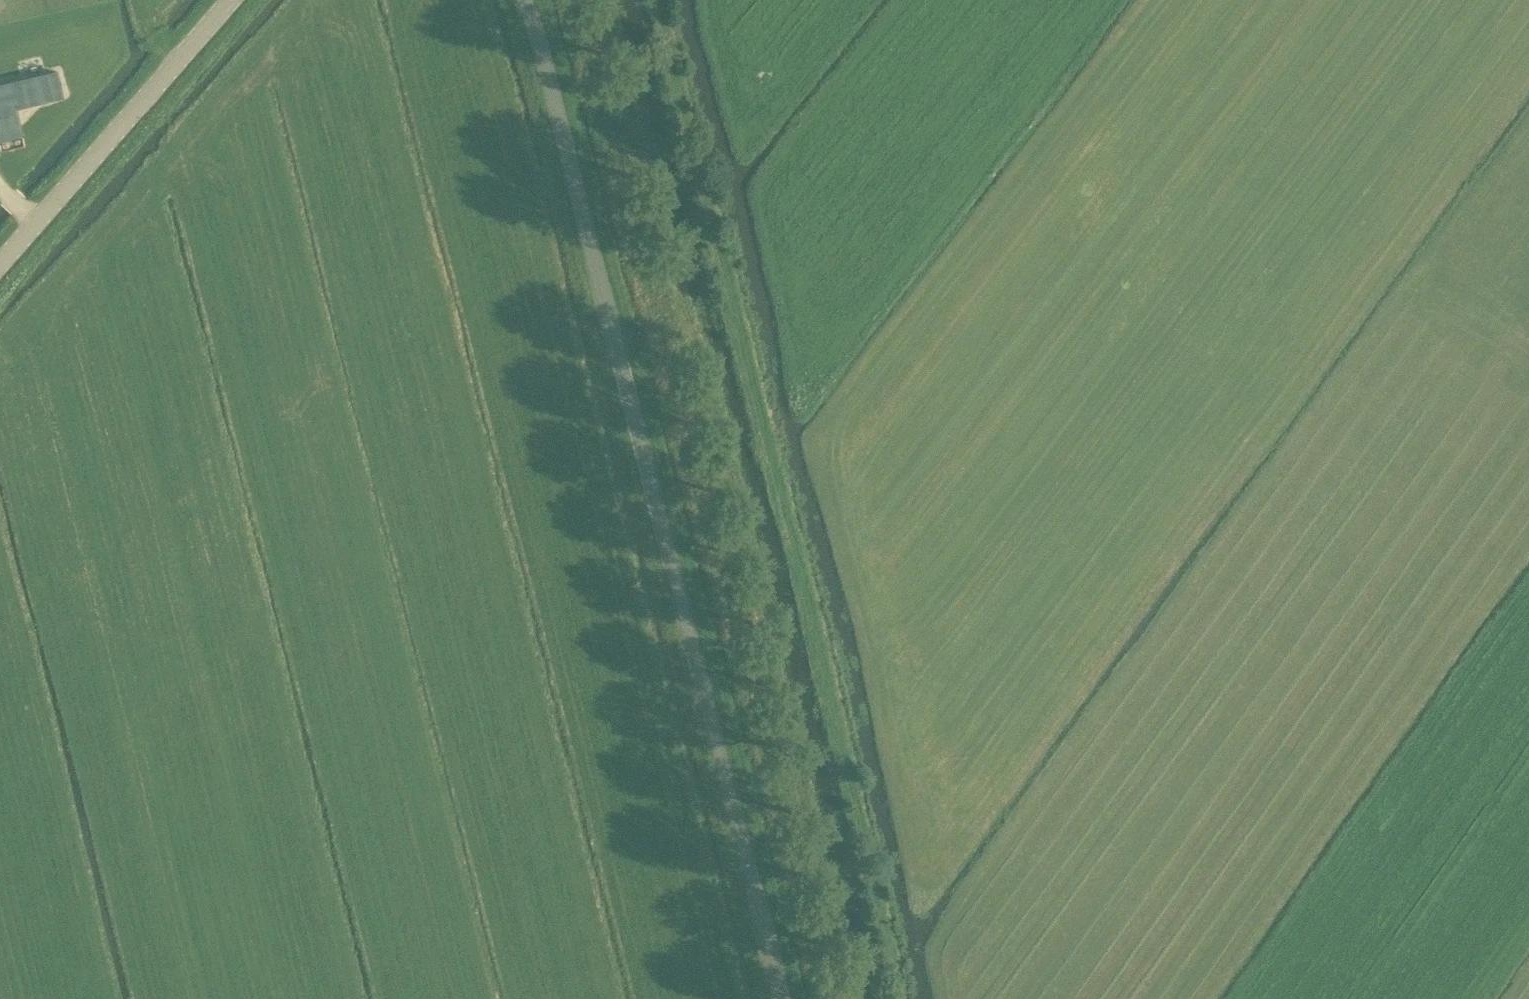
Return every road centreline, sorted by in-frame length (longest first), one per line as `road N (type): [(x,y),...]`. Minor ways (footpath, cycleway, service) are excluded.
road 1 (unclassified): [(777,998),(523,0)]
road 2 (unclassified): [(0,266),(232,0)]

